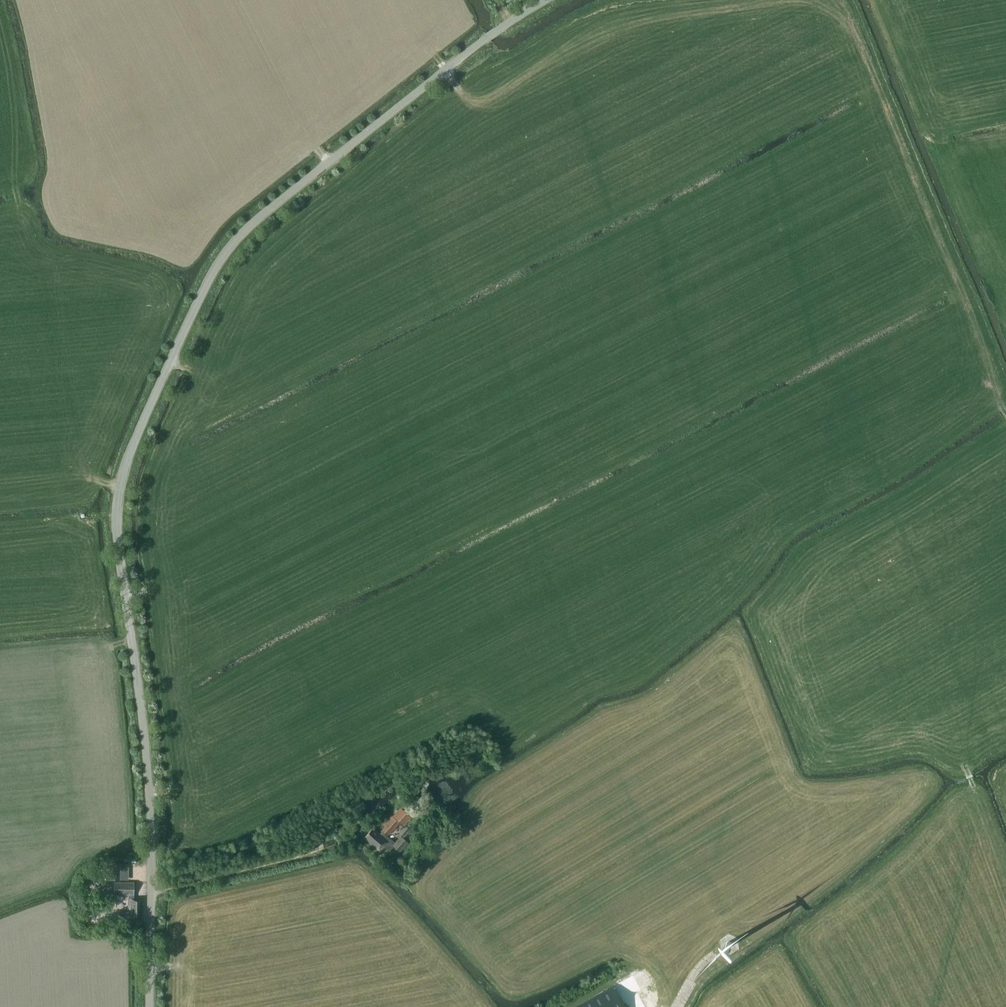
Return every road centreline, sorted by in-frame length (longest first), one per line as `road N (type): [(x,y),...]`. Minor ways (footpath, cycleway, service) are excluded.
road 1 (unclassified): [(150,1006),(149,783),(117,532),(131,450),(208,281),(239,237),(544,0)]

